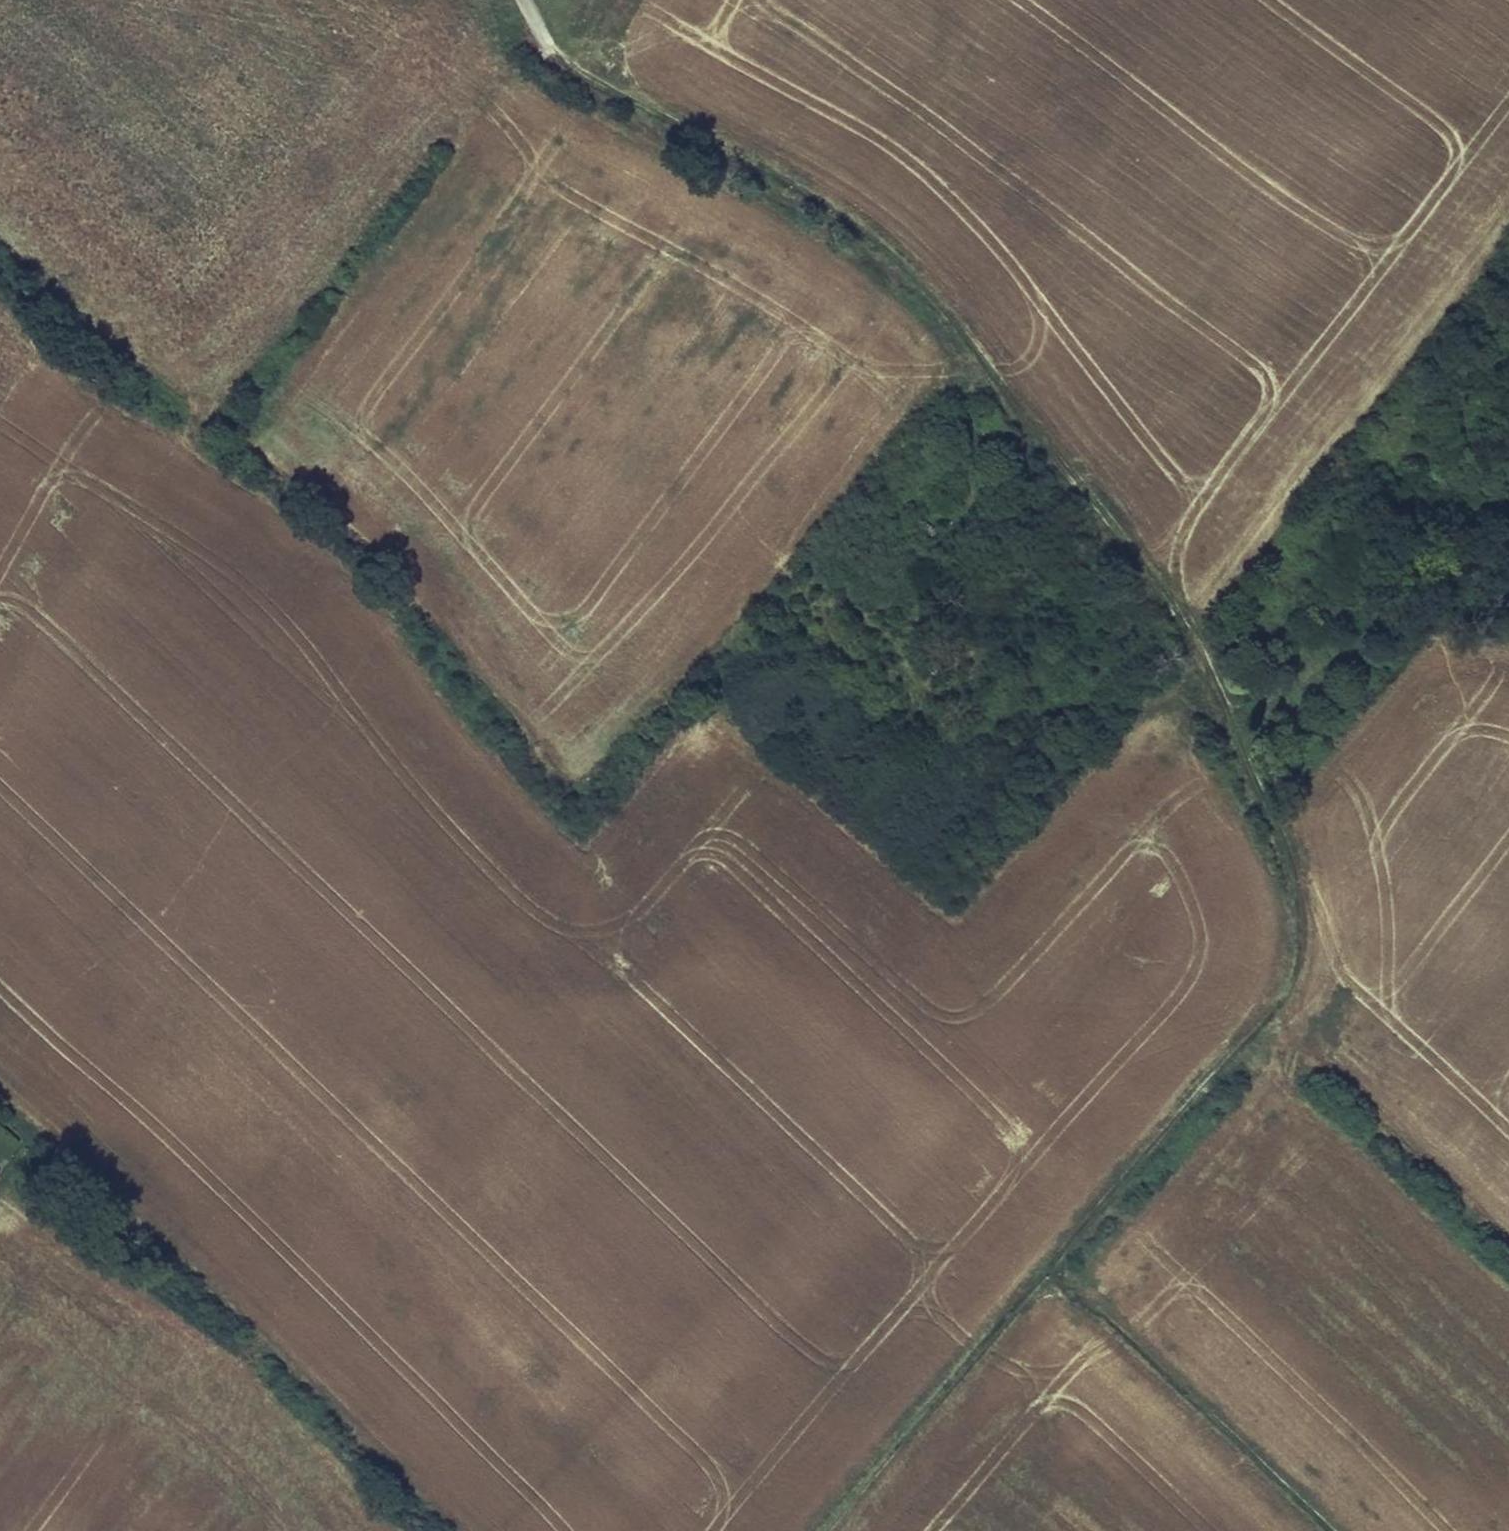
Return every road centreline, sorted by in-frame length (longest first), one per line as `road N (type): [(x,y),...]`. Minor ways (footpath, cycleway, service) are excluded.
road 1 (track): [(833,1530),(1046,1280),(1264,1045),(1289,1003),(1297,903),(1197,665),(1157,594),(931,305),(887,255),(606,104),(545,43),(523,1)]
road 2 (track): [(1046,1280),(1329,1530)]

